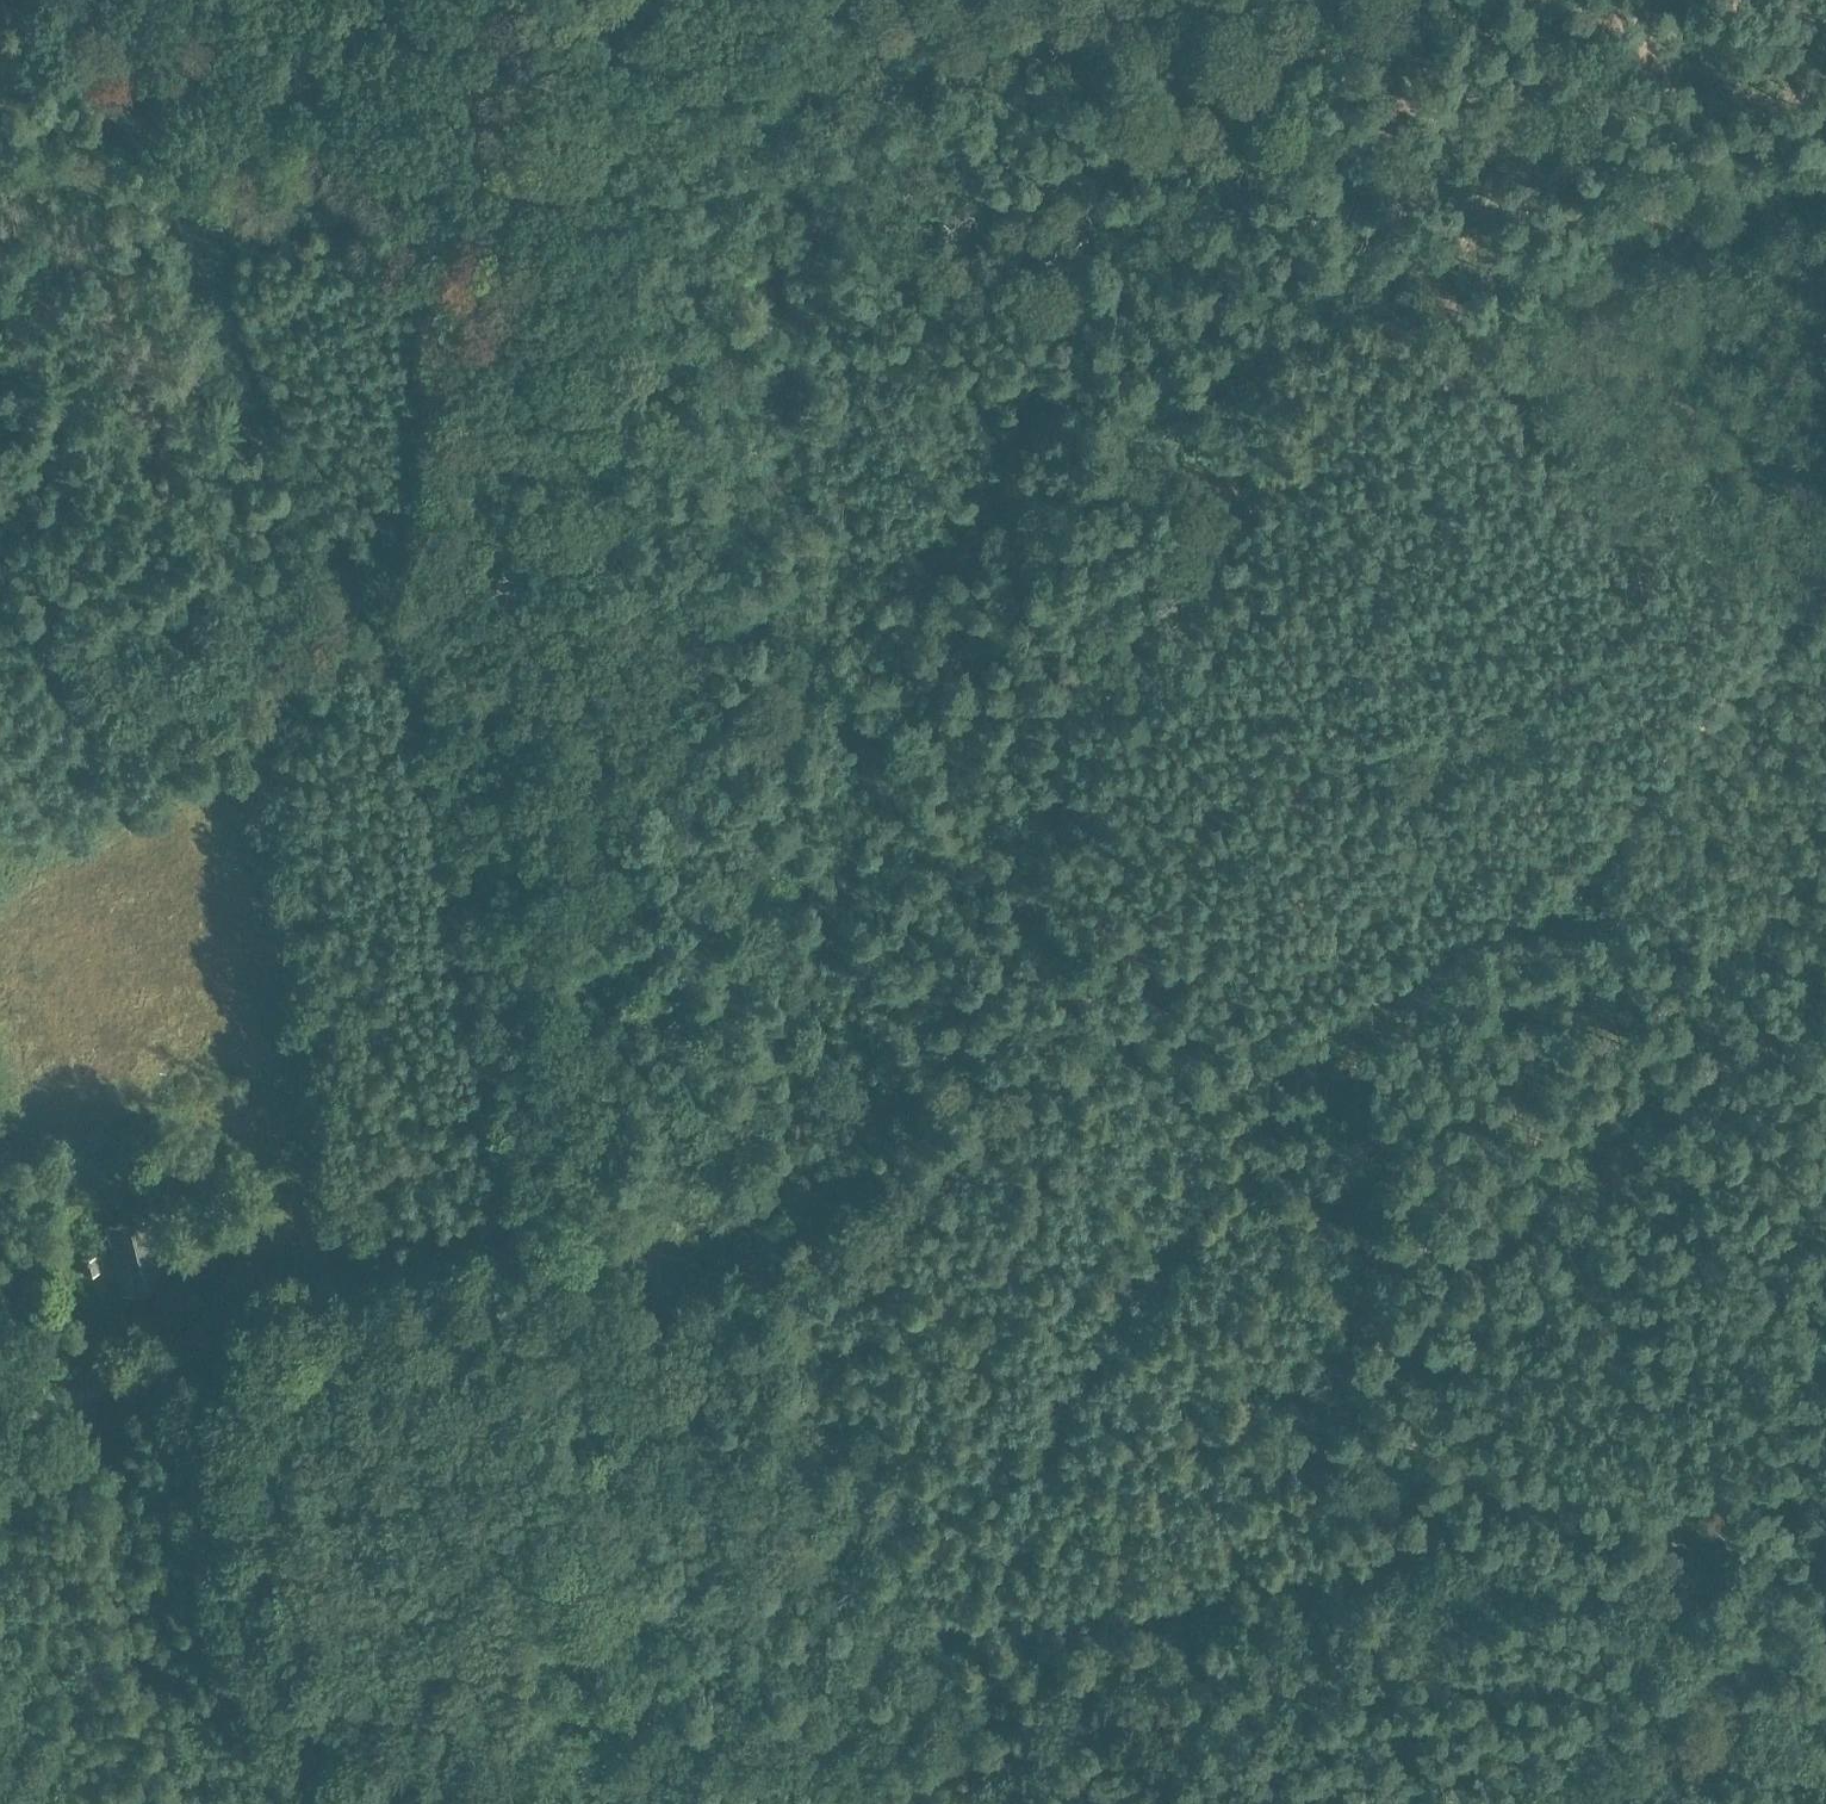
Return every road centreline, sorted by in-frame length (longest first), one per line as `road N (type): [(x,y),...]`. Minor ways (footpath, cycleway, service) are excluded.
road 1 (track): [(771,1186),(964,1036),(1037,1002),(1066,999),(1299,1044),(1347,1024),(1431,957),(1569,893),(1825,567)]
road 2 (track): [(825,1803),(775,1534),(760,1492),(728,1444),(667,1387),(650,1346),(632,1227)]
road 3 (track): [(521,1226),(521,1261),(502,1289),(416,1340),(179,1366)]
road 4 (track): [(179,1366),(131,1376),(0,1429)]
road 5 (track): [(771,1186),(738,1215),(632,1227)]

